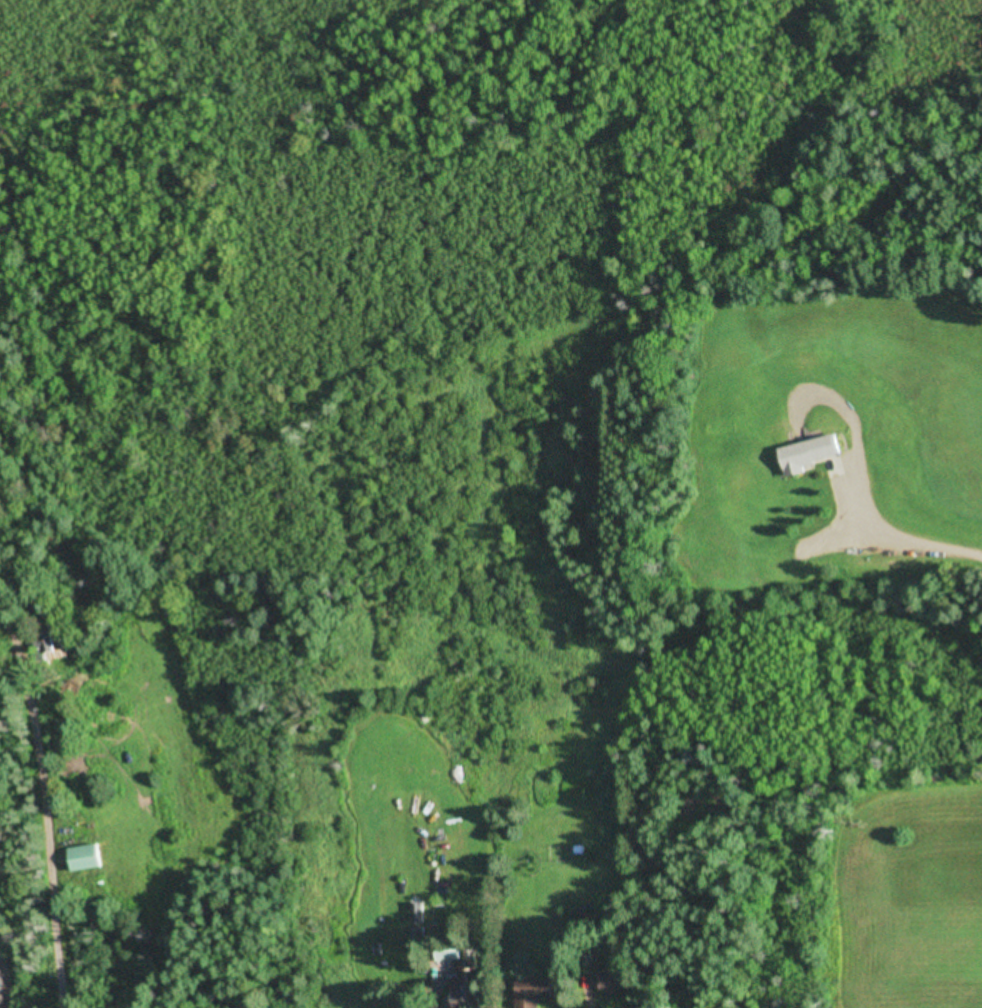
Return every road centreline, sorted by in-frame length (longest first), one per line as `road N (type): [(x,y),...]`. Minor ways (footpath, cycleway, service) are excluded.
road 1 (residential): [(0,590),(63,1007)]

